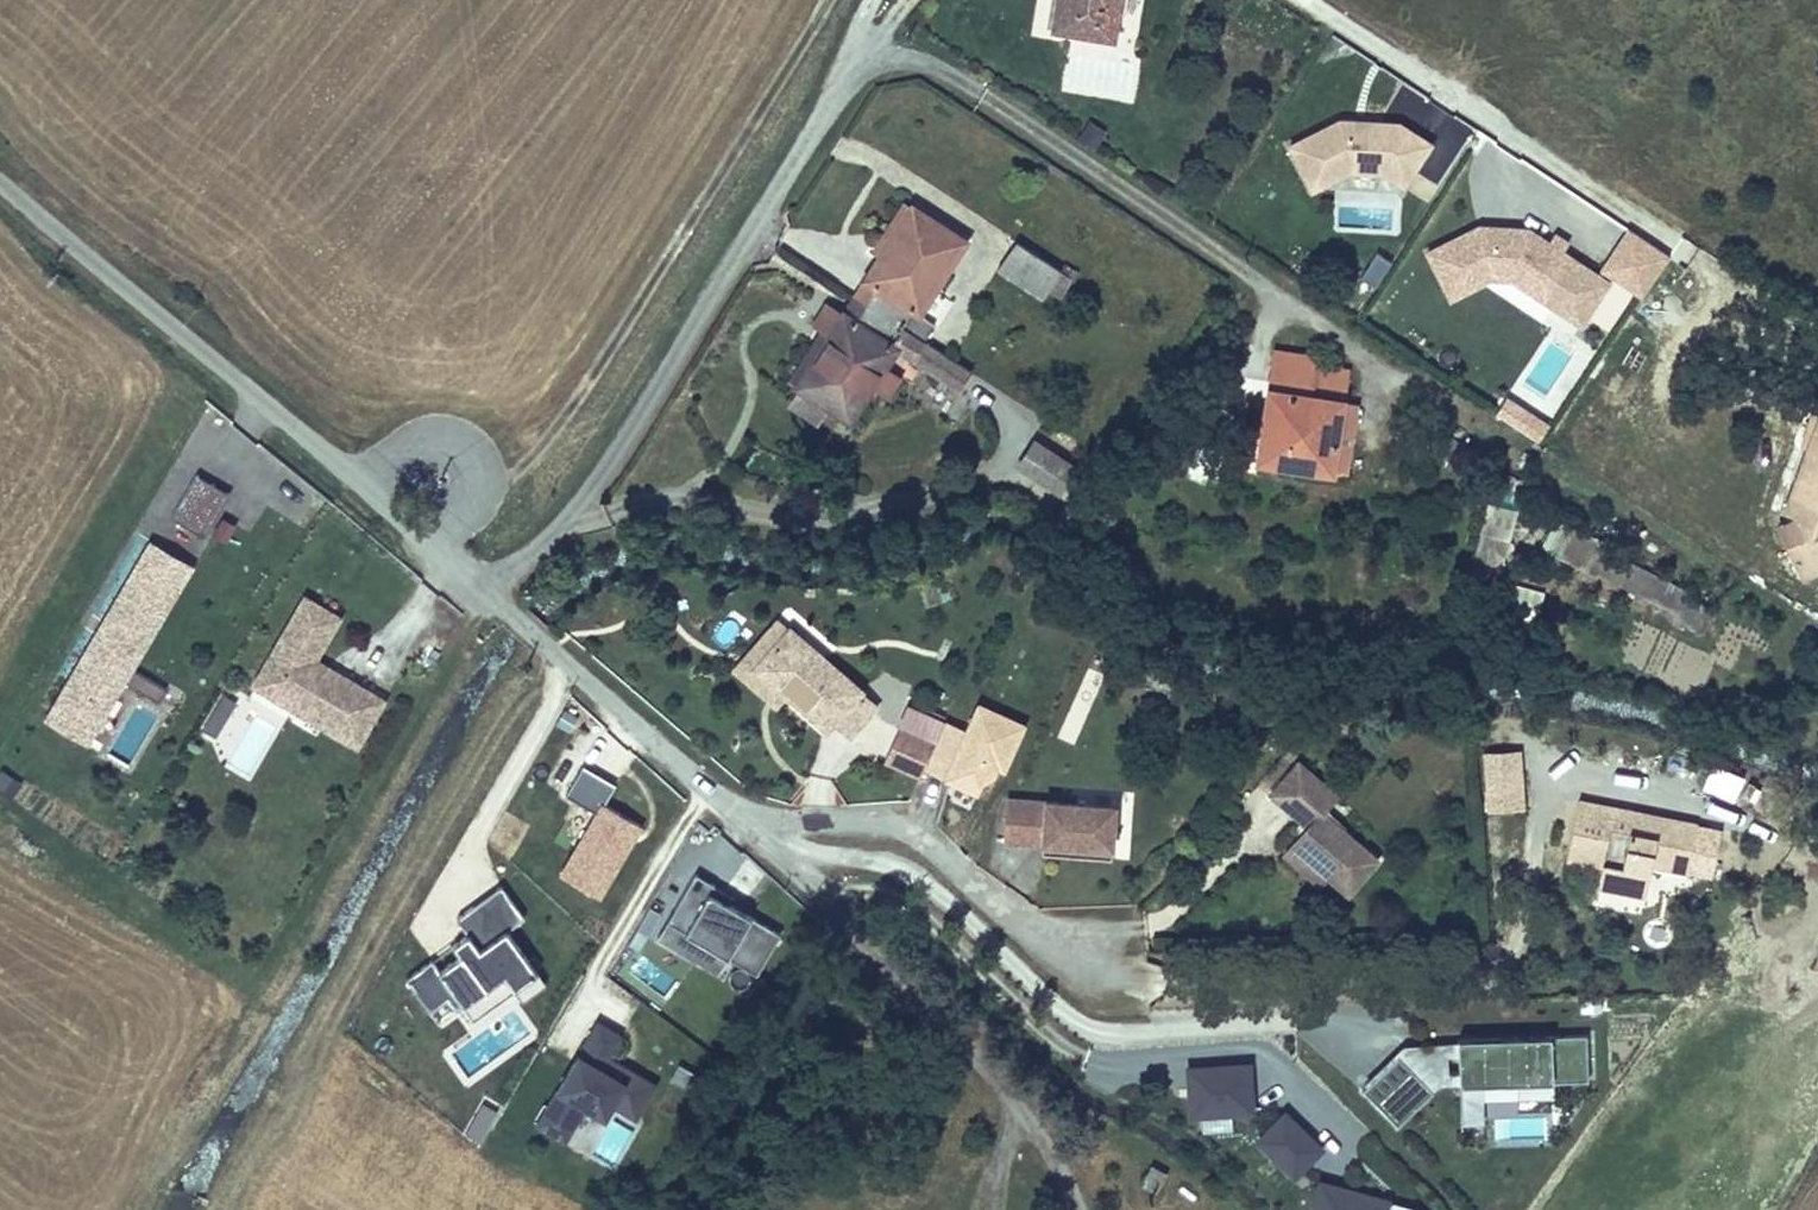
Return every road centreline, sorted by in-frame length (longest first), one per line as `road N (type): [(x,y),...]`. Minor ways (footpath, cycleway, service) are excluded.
road 1 (residential): [(479,588),(531,558),(594,493),(865,51),(917,48),(975,85)]
road 2 (residential): [(479,588),(730,808),(835,822),(897,840),(986,903),(1084,955)]
road 3 (track): [(488,486),(513,478),(556,427),(822,0)]
road 4 (residential): [(0,180),(403,523)]
road 5 (unclassified): [(403,523),(439,537),(474,522),(488,486),(472,451),(437,437),(401,452),(387,488)]

